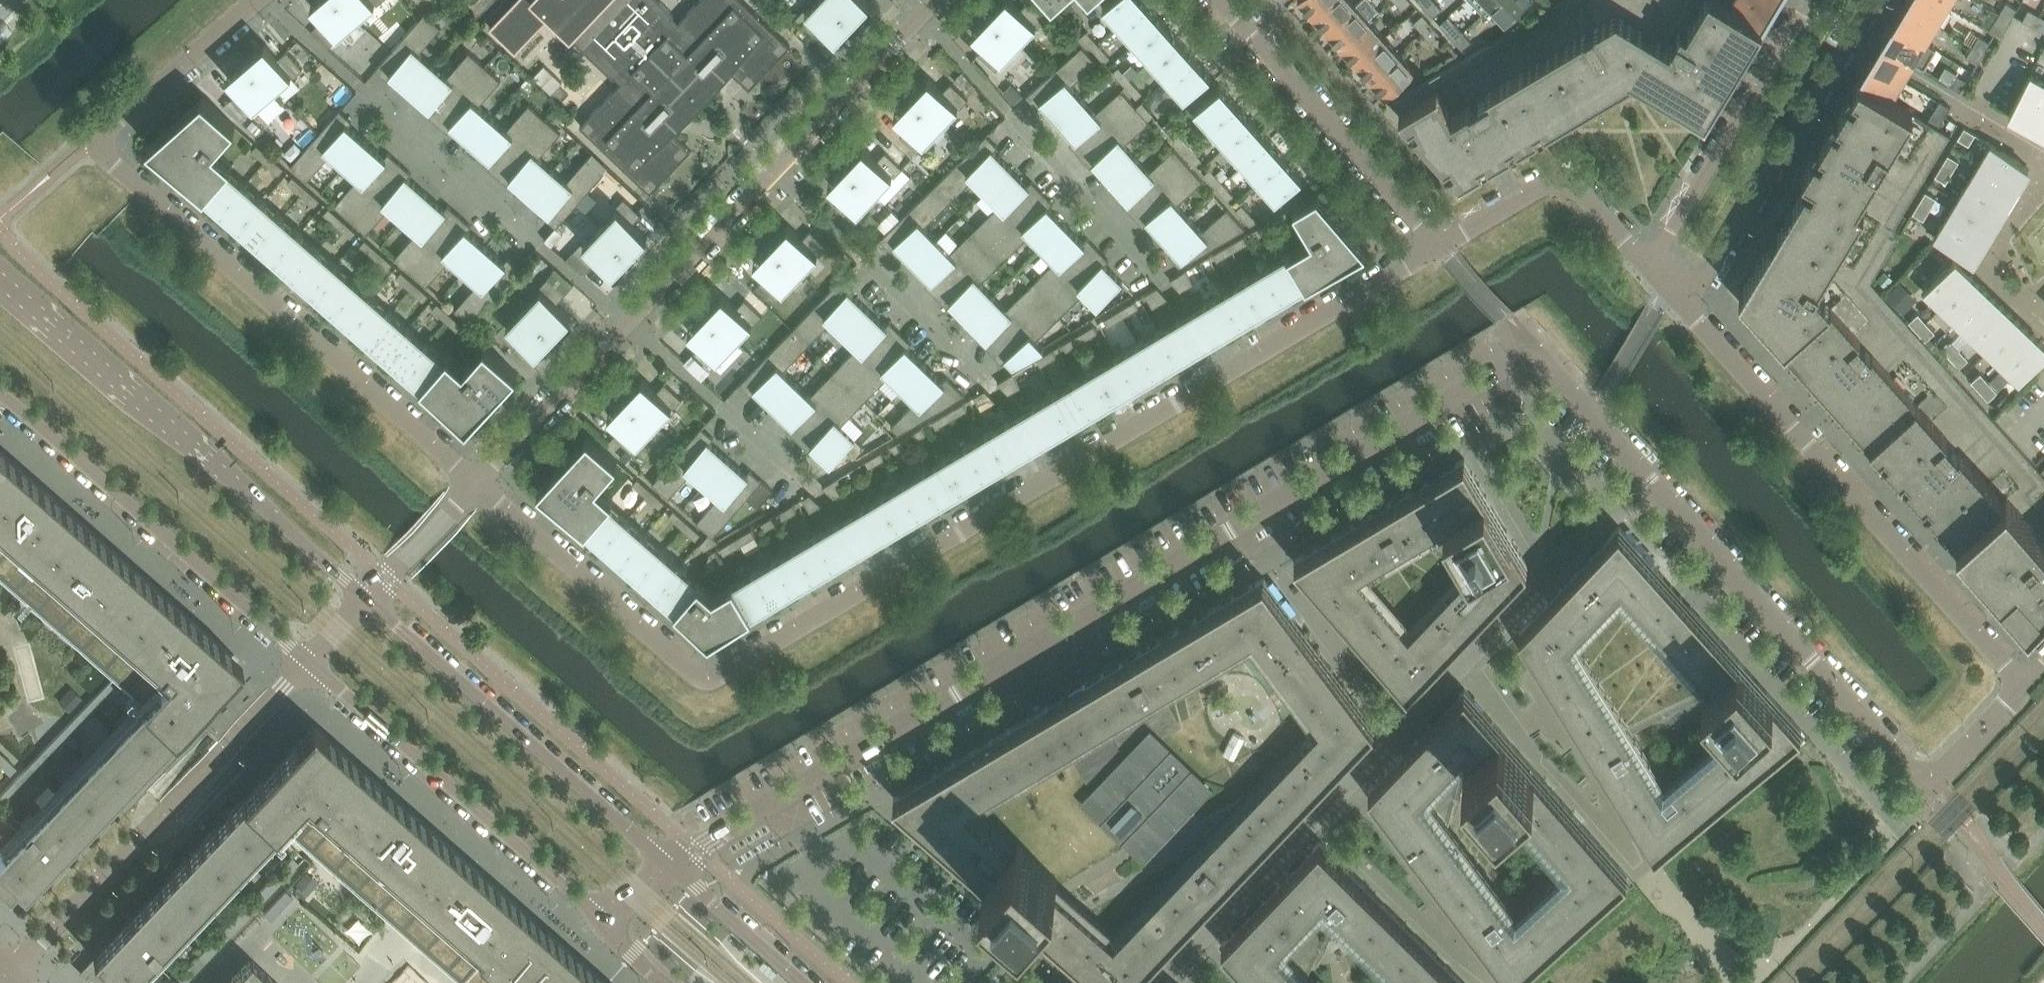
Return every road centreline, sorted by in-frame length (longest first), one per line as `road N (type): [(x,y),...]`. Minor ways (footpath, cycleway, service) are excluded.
road 1 (residential): [(672,868),(1531,354),(1927,790),(2023,685)]
road 2 (residential): [(476,484),(707,679),(901,566)]
road 3 (residential): [(96,140),(115,166),(476,484)]
road 4 (residential): [(1688,308),(2023,685)]
road 5 (residential): [(263,0),(627,325)]
road 6 (residential): [(366,597),(0,279)]
road 7 (residential): [(922,17),(1233,364)]
road 8 (residential): [(4,975),(310,660)]
road 9 (residential): [(774,172),(985,377),(1065,467)]
road 10 (residential): [(0,392),(310,660)]
road 11 (residential): [(672,868),(366,597)]
road 12 (residential): [(310,660),(604,922)]
road 13 (residential): [(627,325),(901,566)]
road 14 (residential): [(1434,244),(1217,0)]
road 15 (residential): [(1688,308),(1852,38)]
road 16 (residential): [(1802,10),(1651,269)]
road 17 (residential): [(1434,244),(1540,184),(1565,182),(1651,269)]
road 18 (residential): [(1233,364),(1434,244)]
road 19 (residential): [(627,325),(476,484)]
road 20 (residential): [(922,17),(774,172)]
road 21 (residential): [(774,172),(627,325)]
road 22 (residential): [(96,140),(255,0)]
road 23 (residential): [(1065,467),(1233,364)]
road 24 (residential): [(901,566),(1065,467)]
road 25 (residential): [(804,982),(672,868)]
road 26 (residential): [(366,597),(476,484)]
road 27 (residential): [(1983,118),(1852,38)]

